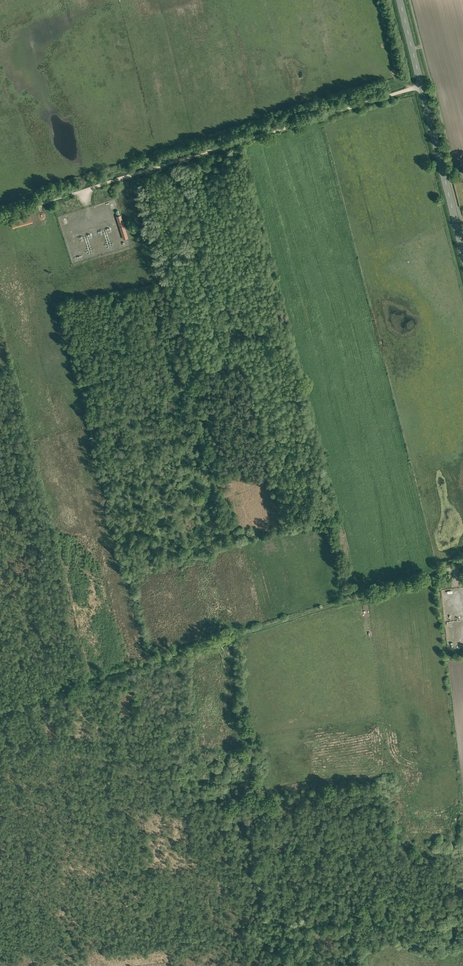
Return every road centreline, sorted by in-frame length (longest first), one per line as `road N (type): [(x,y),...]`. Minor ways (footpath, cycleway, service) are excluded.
road 1 (track): [(462,565),(94,678)]
road 2 (tertiary): [(400,0),(462,247)]

